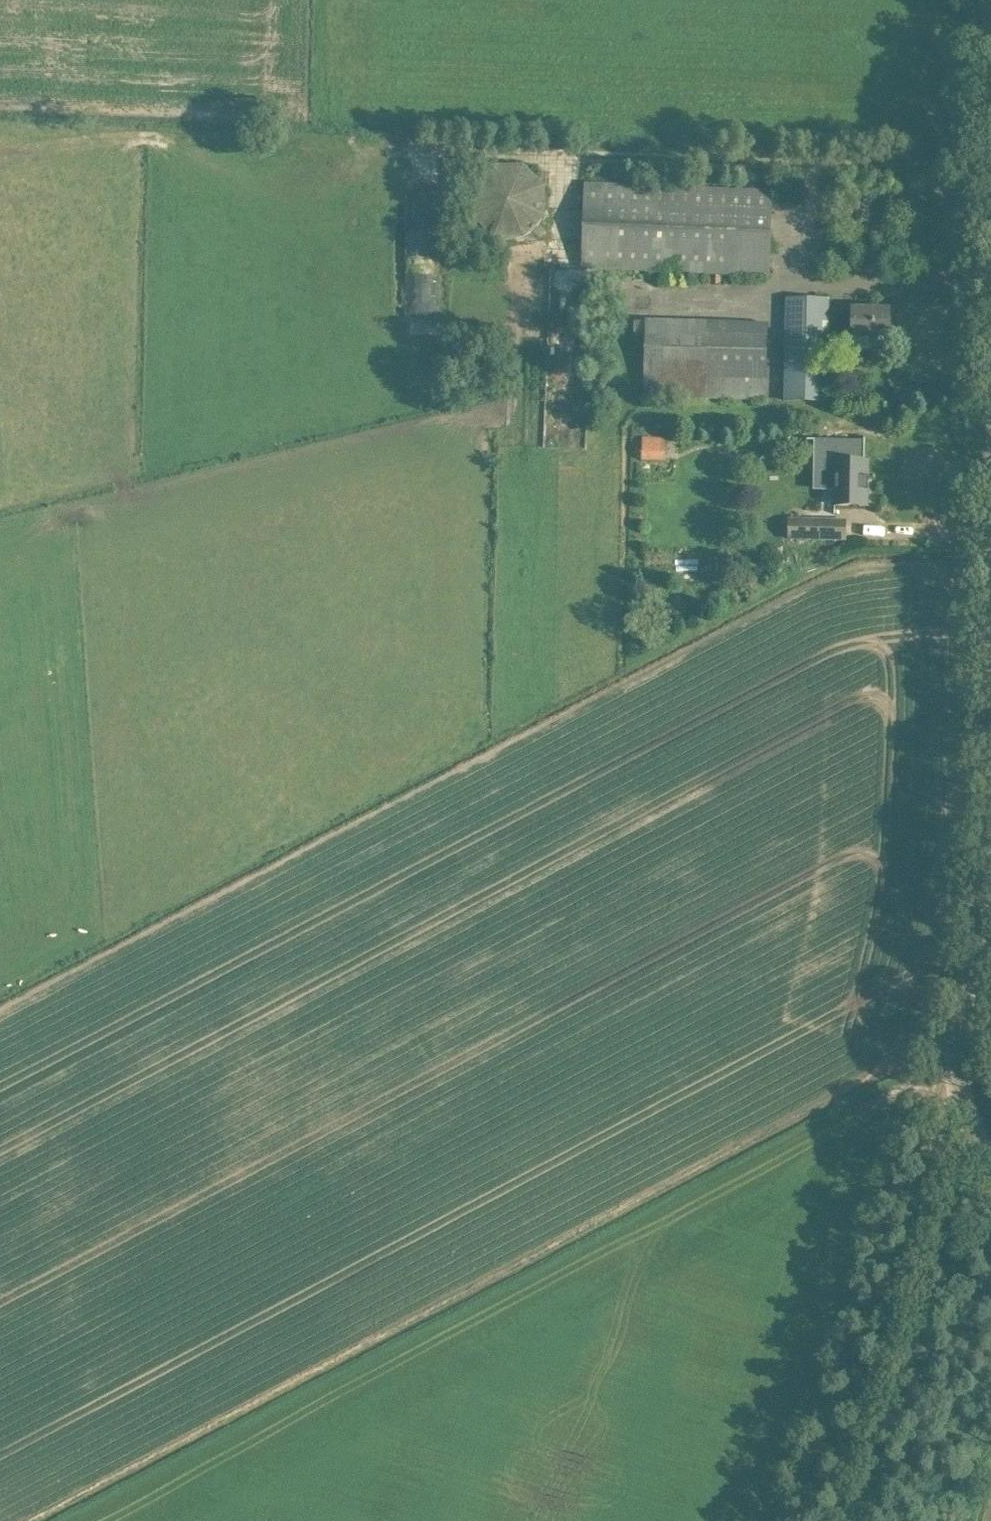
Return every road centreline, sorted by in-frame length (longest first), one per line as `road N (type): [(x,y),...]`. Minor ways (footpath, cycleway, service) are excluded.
road 1 (tertiary): [(990,1171),(968,1118),(990,938)]

